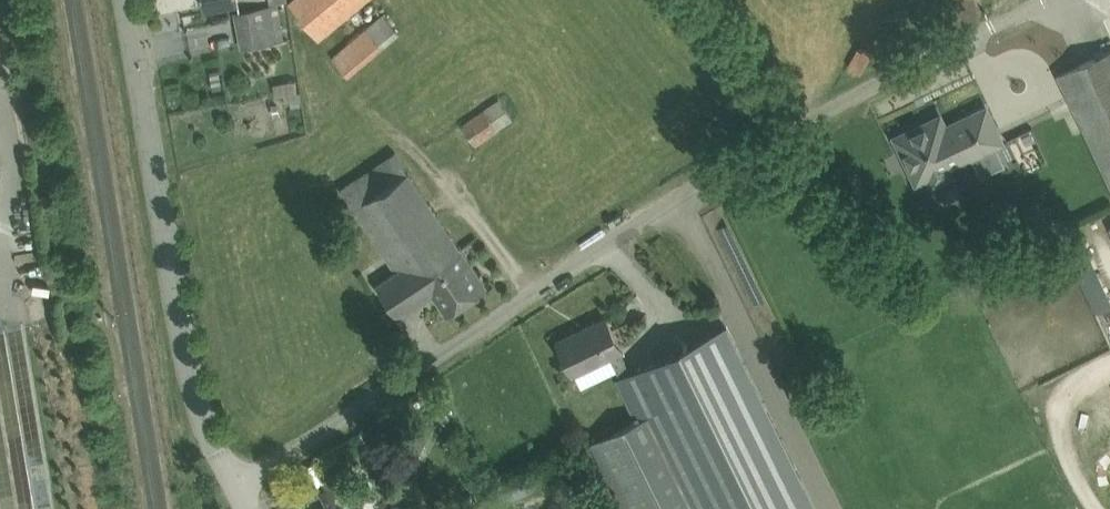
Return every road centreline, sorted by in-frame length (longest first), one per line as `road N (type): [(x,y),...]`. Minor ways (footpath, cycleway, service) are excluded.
road 1 (unclassified): [(236,487),(781,134),(1045,0)]
road 2 (tertiary): [(236,487),(192,380),(128,0)]

